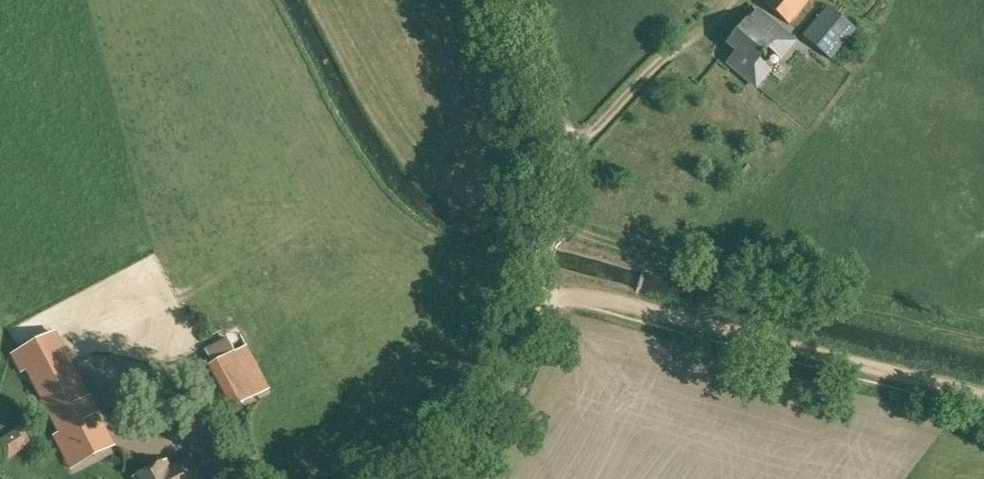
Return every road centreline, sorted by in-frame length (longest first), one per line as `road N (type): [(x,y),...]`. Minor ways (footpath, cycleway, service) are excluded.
road 1 (unclassified): [(438,478),(486,421),(525,327),(554,211),(558,141),(513,0)]
road 2 (track): [(983,396),(536,286)]
road 3 (track): [(552,222),(700,273),(983,343)]

